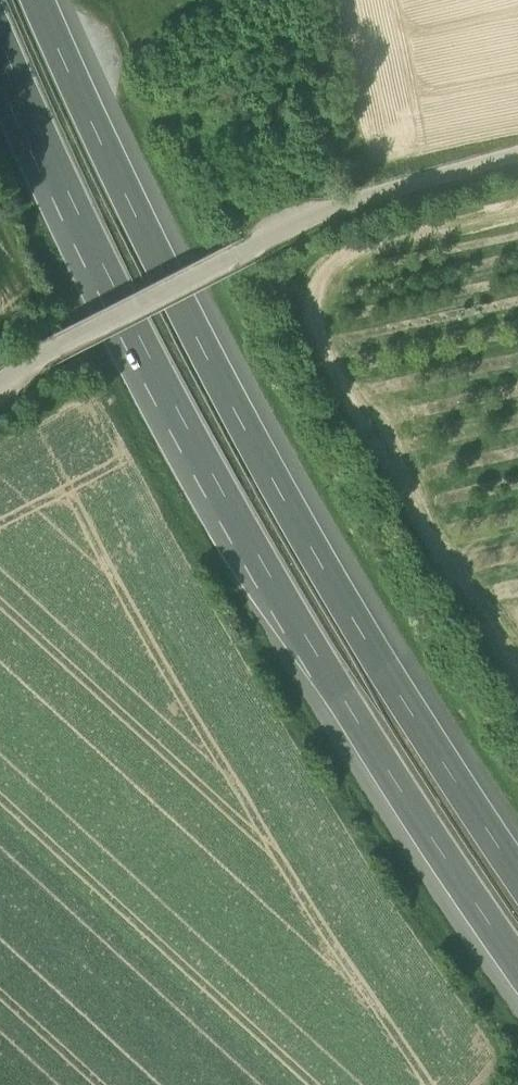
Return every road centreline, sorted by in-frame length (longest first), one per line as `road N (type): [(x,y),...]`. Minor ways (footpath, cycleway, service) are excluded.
road 1 (motorway): [(0,36),(69,196),(243,532),(352,715),(517,963)]
road 2 (motorway): [(517,877),(261,460),(137,217),(42,0)]
road 3 (track): [(0,379),(351,199),(517,153)]

